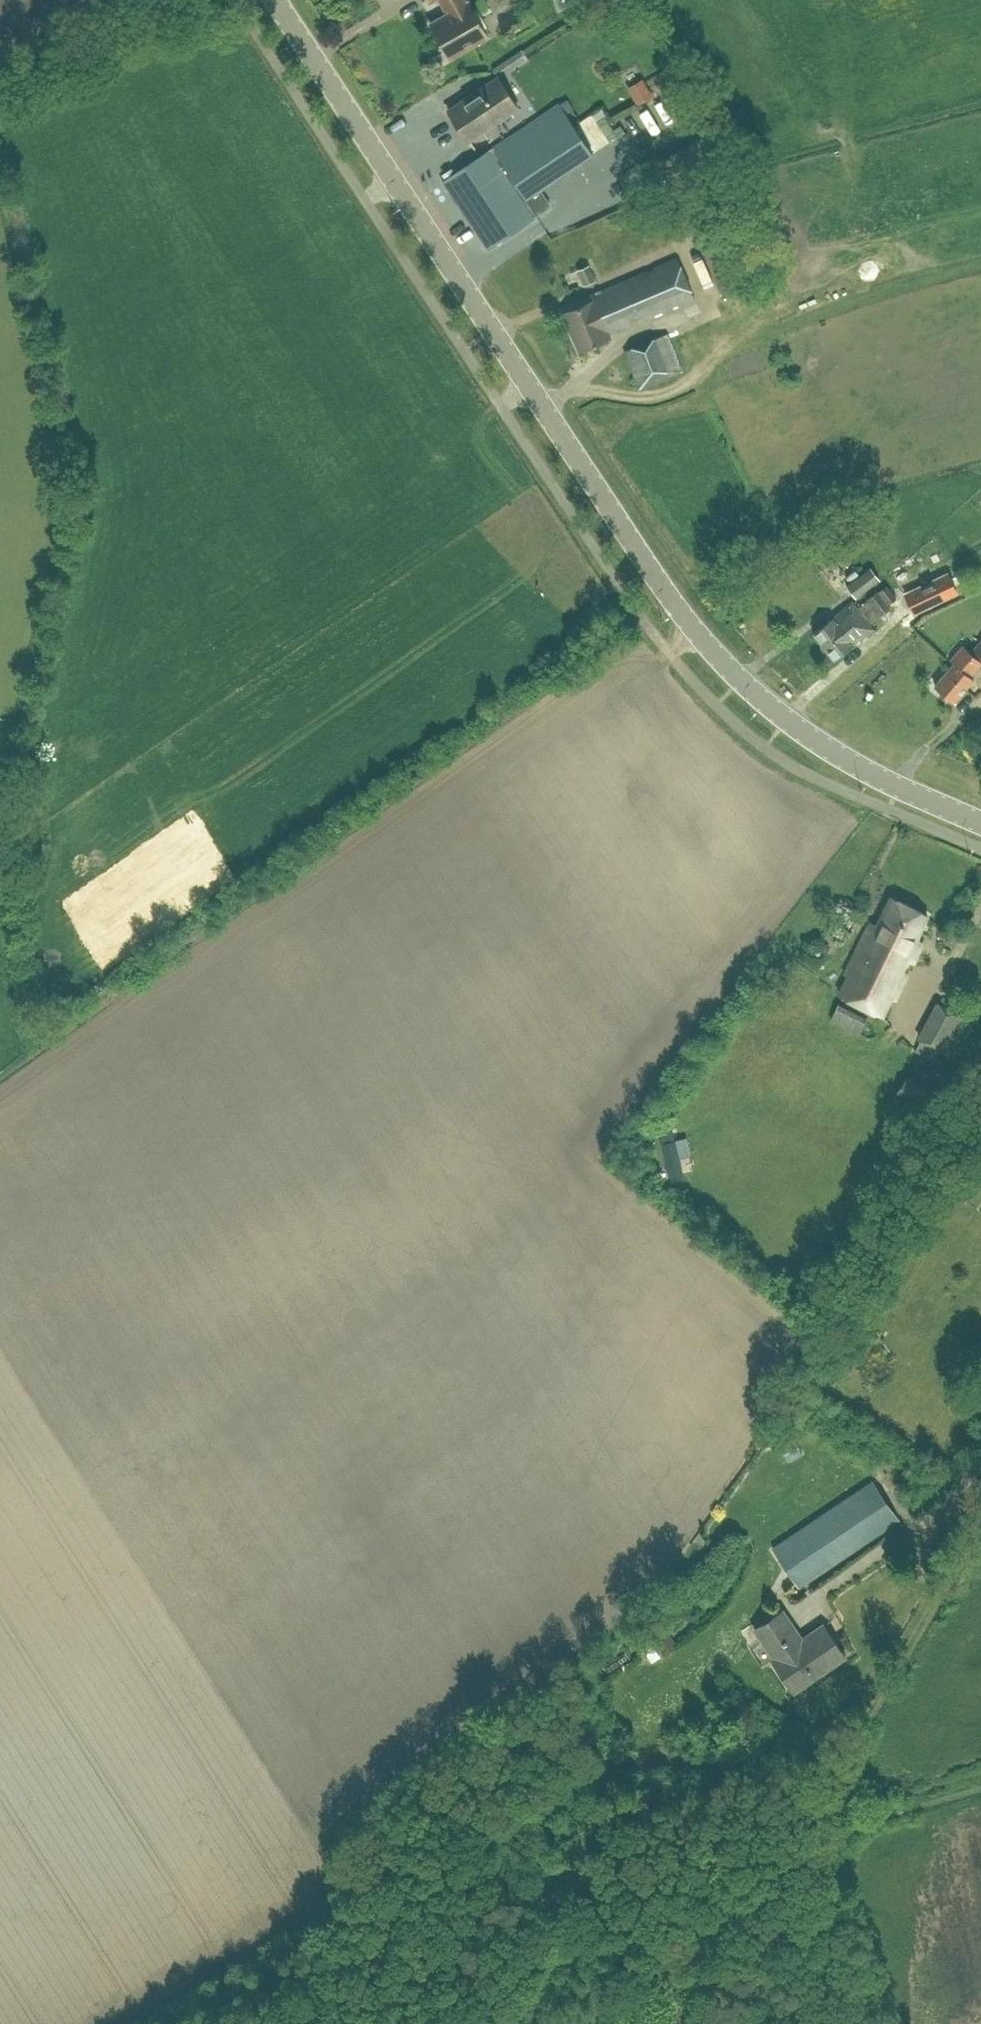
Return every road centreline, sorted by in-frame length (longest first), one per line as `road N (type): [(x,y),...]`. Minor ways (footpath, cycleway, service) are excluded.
road 1 (secondary): [(980,822),(830,747),(750,689),(697,631),(277,0)]
road 2 (track): [(812,1833),(815,1800),(980,1508)]
road 3 (track): [(663,1936),(812,1833)]
road 4 (track): [(812,1833),(980,1787)]

